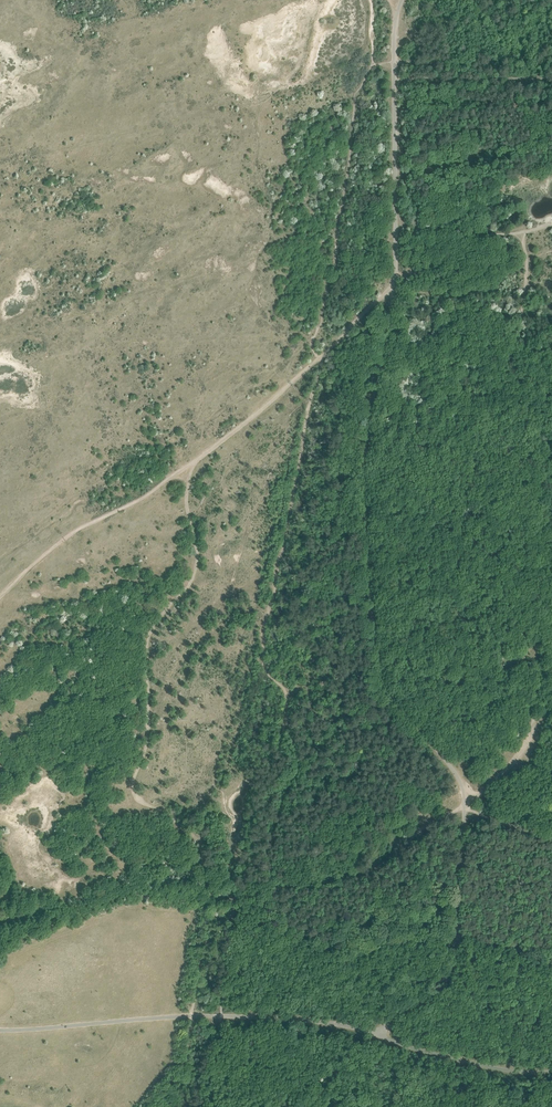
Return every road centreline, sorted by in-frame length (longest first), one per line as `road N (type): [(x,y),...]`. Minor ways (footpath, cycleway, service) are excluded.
road 1 (unclassified): [(379,1033),(499,1072),(551,1074)]

